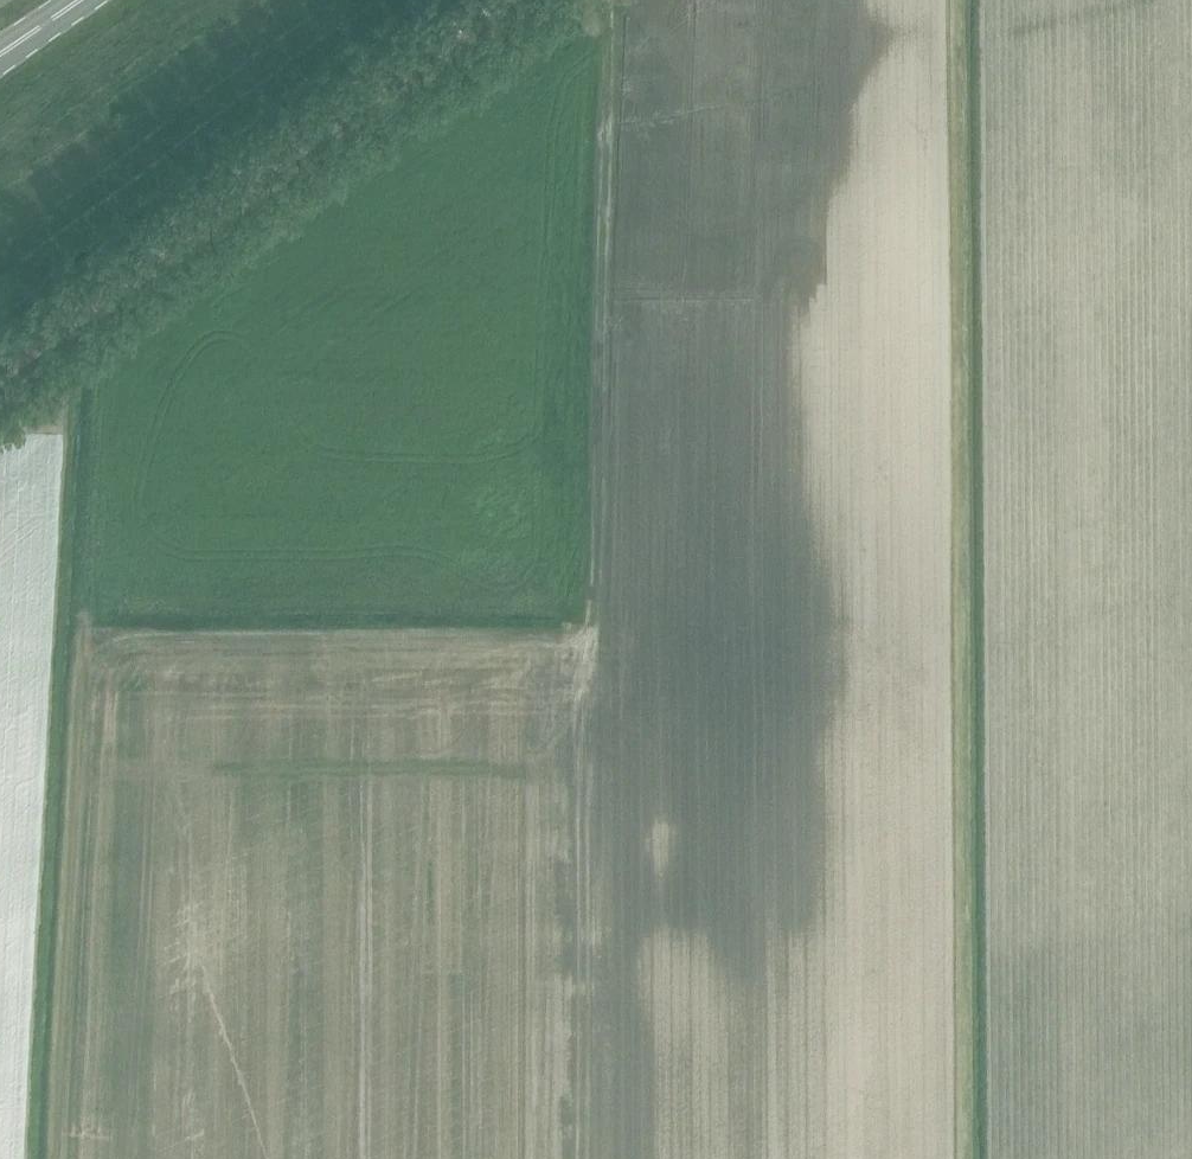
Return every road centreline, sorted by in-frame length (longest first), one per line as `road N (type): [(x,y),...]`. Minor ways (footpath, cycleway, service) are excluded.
road 1 (tertiary): [(0,367),(492,0)]

